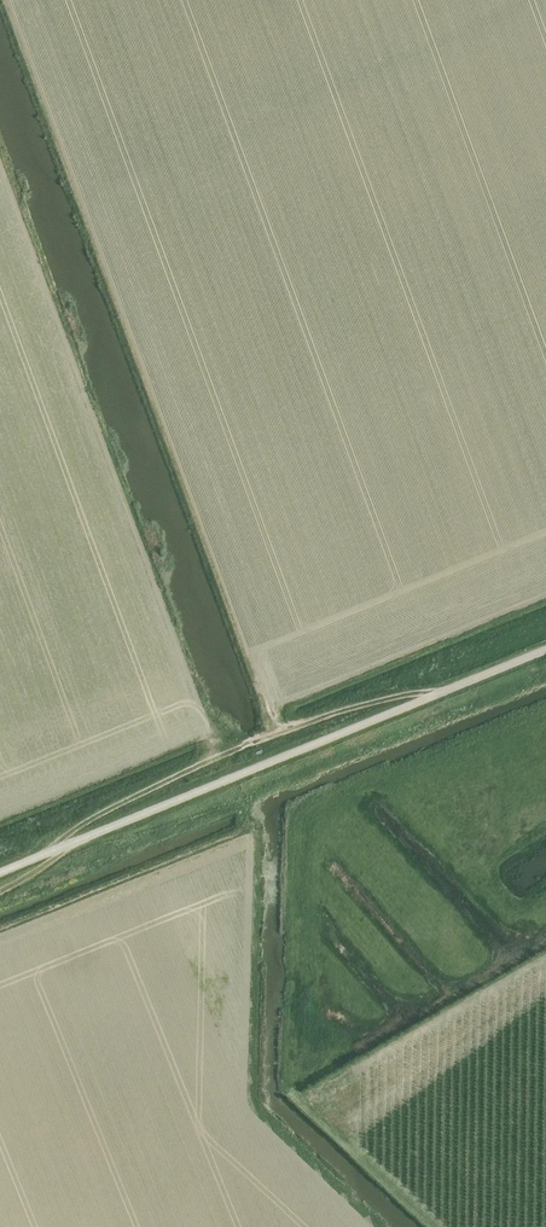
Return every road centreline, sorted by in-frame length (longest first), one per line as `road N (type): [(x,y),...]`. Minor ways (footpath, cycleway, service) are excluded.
road 1 (unclassified): [(0,873),(545,649)]

